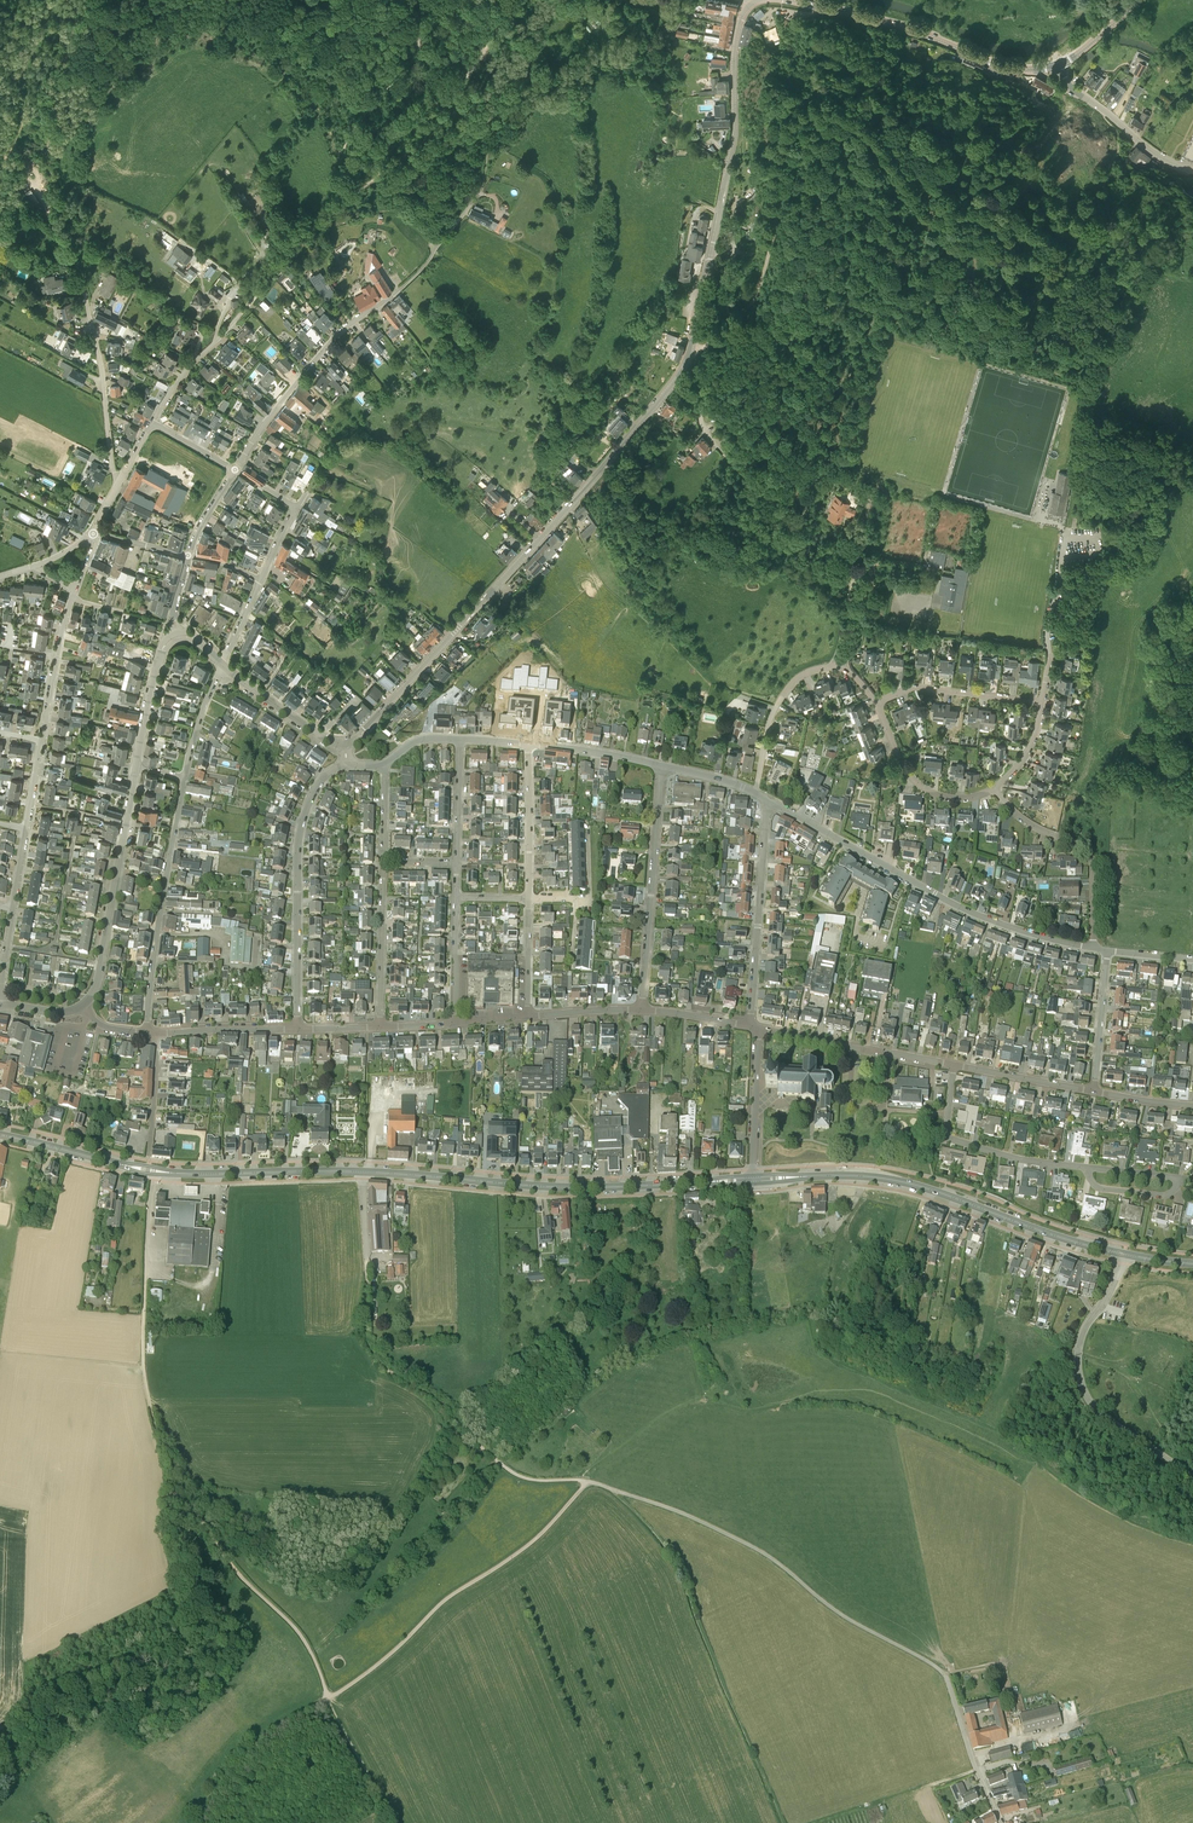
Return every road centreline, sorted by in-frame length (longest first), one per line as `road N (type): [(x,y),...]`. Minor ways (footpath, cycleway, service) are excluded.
road 1 (tertiary): [(344,743),(366,729),(553,524),(686,364),(734,140),(737,30),(751,4)]
road 2 (secondary): [(752,1179),(564,1187),(364,1172),(174,1173),(0,1135)]
road 3 (unclassified): [(1001,1822),(944,1674),(840,1614),(752,1547),(588,1481)]
road 4 (track): [(993,309),(1004,259),(993,221),(974,212),(925,214),(867,133),(822,112),(803,118),(789,139),(763,273),(734,322)]
road 5 (track): [(145,1281),(143,1362),(160,1438),(222,1553),(304,1641),(328,1698)]
road 6 (track): [(725,331),(729,340),(702,426),(830,563),(844,602),(831,666)]
road 7 (secondary): [(1125,1254),(895,1179),(752,1179)]
road 8 (track): [(783,1822),(681,1573),(613,1489)]
road 9 (residential): [(235,470),(322,350),(420,271),(481,191)]
road 10 (residential): [(1093,948),(969,911),(768,800)]
road 11 (track): [(366,1260),(364,1337),(384,1366),(440,1403),(512,1473),(581,1480)]
road 12 (track): [(328,1698),(385,1659),(443,1601),(532,1541),(588,1481)]
road 13 (track): [(287,0),(298,12),(395,6),(417,16),(414,57),(363,115),(344,150),(361,190)]
road 14 (unclassified): [(1192,1476),(1100,1414),(1082,1385),(1081,1341),(1125,1254)]
road 15 (residential): [(297,1029),(300,827),(319,783),(346,765)]
road 16 (tertiary): [(1059,64),(1004,67),(915,32),(789,0)]
road 17 (residential): [(145,1033),(184,777)]
road 18 (tertiary): [(82,1005),(100,970),(136,766)]
road 19 (residential): [(642,1010),(660,765)]
road 20 (residential): [(750,1027),(768,800)]
road 21 (track): [(505,89),(634,56),(667,33),(693,0)]
road 22 (residential): [(1088,1168),(949,1138),(954,1065)]
road 23 (residential): [(1093,948),(1090,854),(1024,819),(995,788)]
road 24 (residential): [(119,483),(82,279)]
road 25 (residential): [(954,1065),(758,1029)]
road 26 (residential): [(755,793),(769,723),(795,680),(836,665),(856,676)]
road 27 (track): [(328,1698),(253,1747),(196,1822)]
road 28 (residential): [(1042,702),(1047,622),(1064,539),(1075,528)]
road 29 (tertiary): [(1192,171),(1141,144),(1075,91),(1059,64)]
road 30 (residential): [(995,788),(957,798),(919,783),(878,703)]
road 31 (track): [(82,279),(54,209),(54,116)]
road 32 (residential): [(878,703),(914,687),(1042,702)]
road 33 (residential): [(380,1027),(383,861)]
road 34 (residential): [(152,422),(190,365),(255,298)]
road 35 (track): [(361,190),(289,228),(255,298)]
road 36 (residential): [(529,899),(528,743)]
road 37 (track): [(378,174),(471,103),(505,89)]
road 38 (residential): [(752,1179),(758,1029)]
road 39 (tertiary): [(344,743),(222,664)]
road 40 (residential): [(43,740),(71,599)]
road 41 (residential): [(1094,1090),(954,1065)]
road 42 (track): [(54,116),(60,119),(84,85),(121,0)]
road 43 (tertiary): [(136,766),(162,651),(177,635)]
road 44 (residential): [(1094,1090),(1108,951)]
road 45 (track): [(392,1822),(328,1698)]
road 46 (residential): [(158,1034),(297,1029)]
road 47 (residential): [(660,765),(528,743)]
road 48 (residential): [(454,1023),(456,898)]
road 49 (residential): [(457,863),(459,739)]
road 50 (track): [(0,110),(57,0)]

